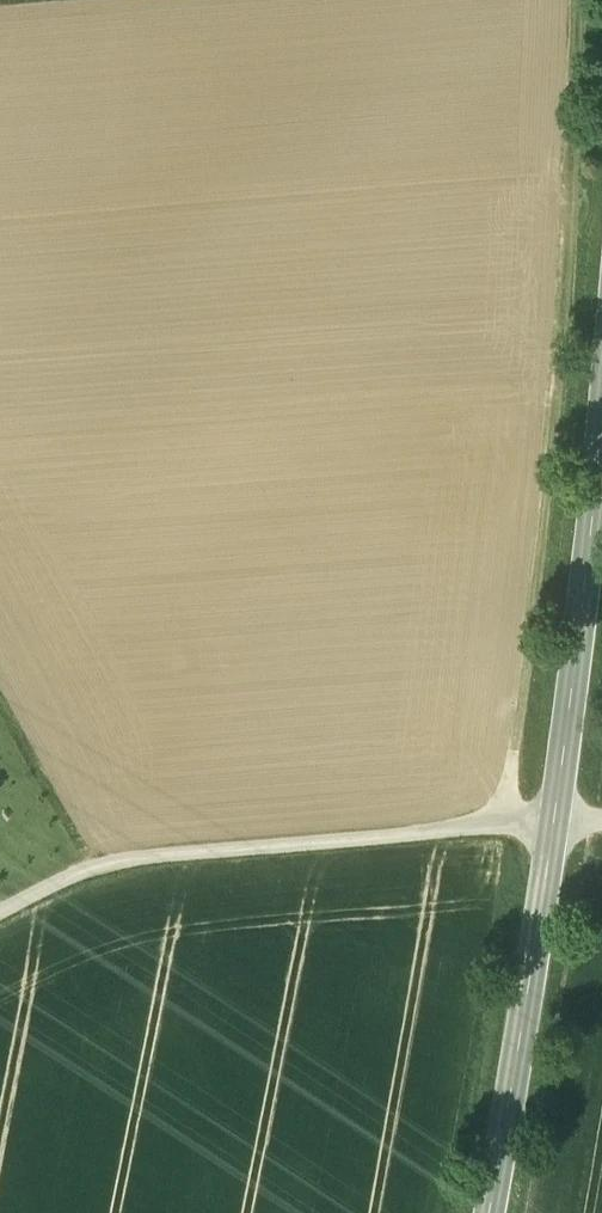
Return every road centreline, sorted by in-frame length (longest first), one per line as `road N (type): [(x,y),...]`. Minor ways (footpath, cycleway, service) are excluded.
road 1 (track): [(583,0),(553,422),(501,826)]
road 2 (secondary): [(490,1212),(536,934),(601,425)]

